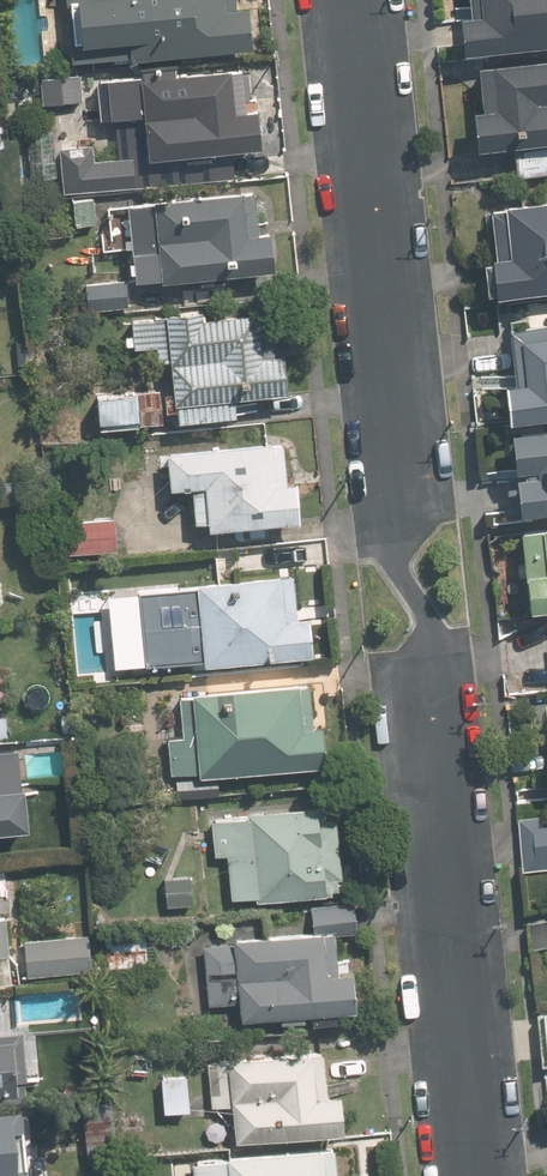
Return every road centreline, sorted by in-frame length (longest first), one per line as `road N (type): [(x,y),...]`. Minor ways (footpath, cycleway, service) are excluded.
road 1 (residential): [(352,0),(406,525),(397,562),(431,628),(424,666),(477,1175)]

